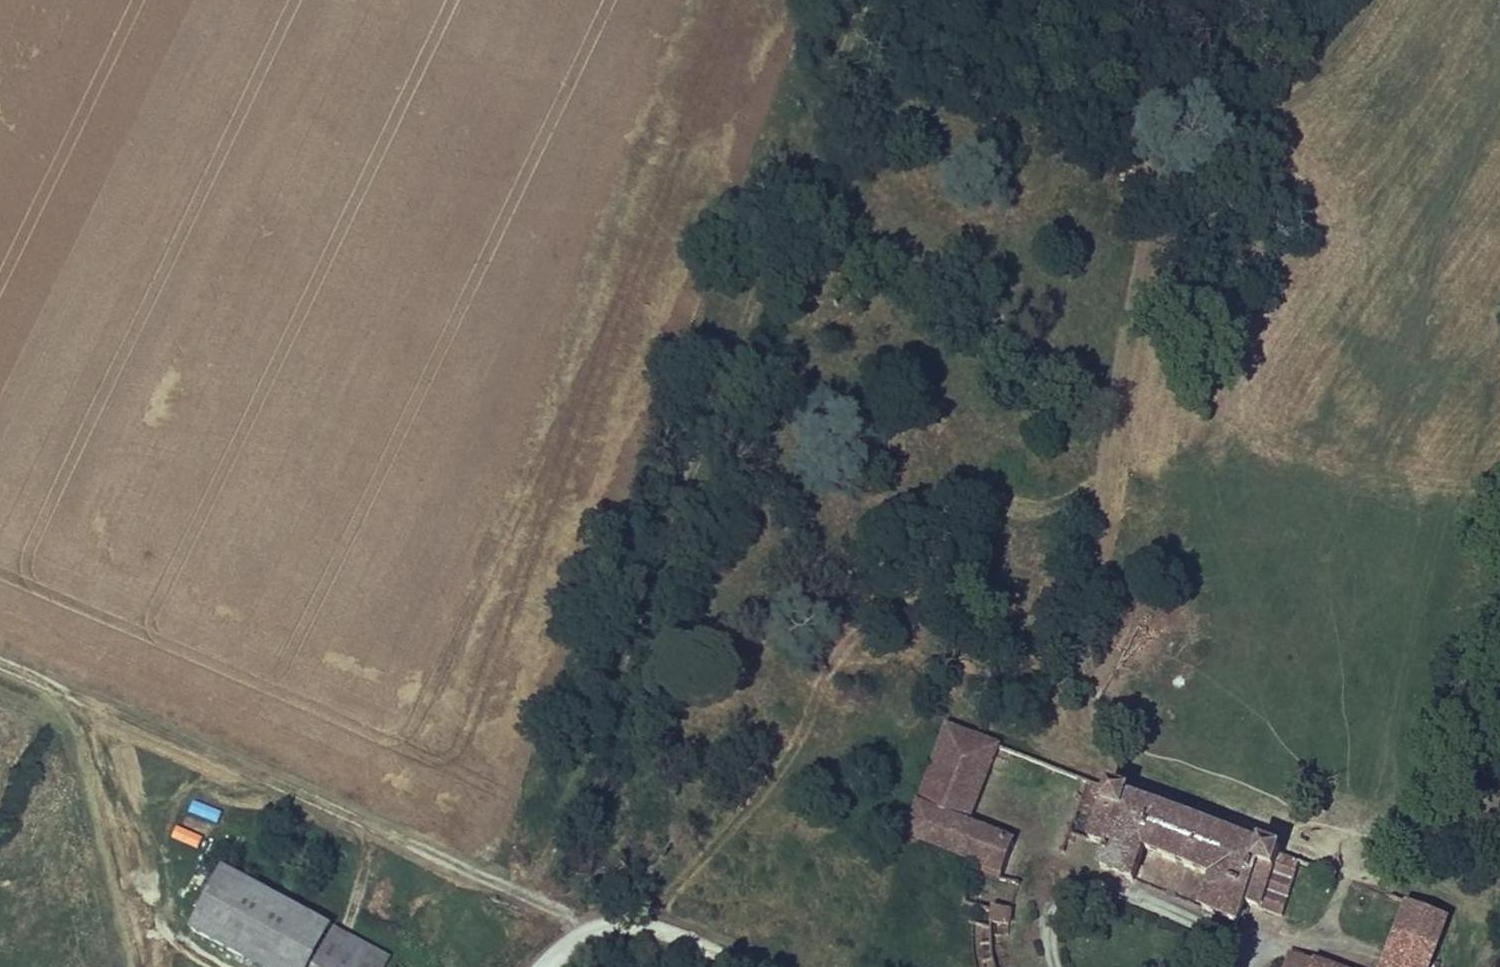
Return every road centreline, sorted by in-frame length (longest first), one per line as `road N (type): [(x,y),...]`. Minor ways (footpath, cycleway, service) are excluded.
road 1 (track): [(604,931),(532,897),(682,520),(871,0)]
road 2 (track): [(532,897),(0,663)]

